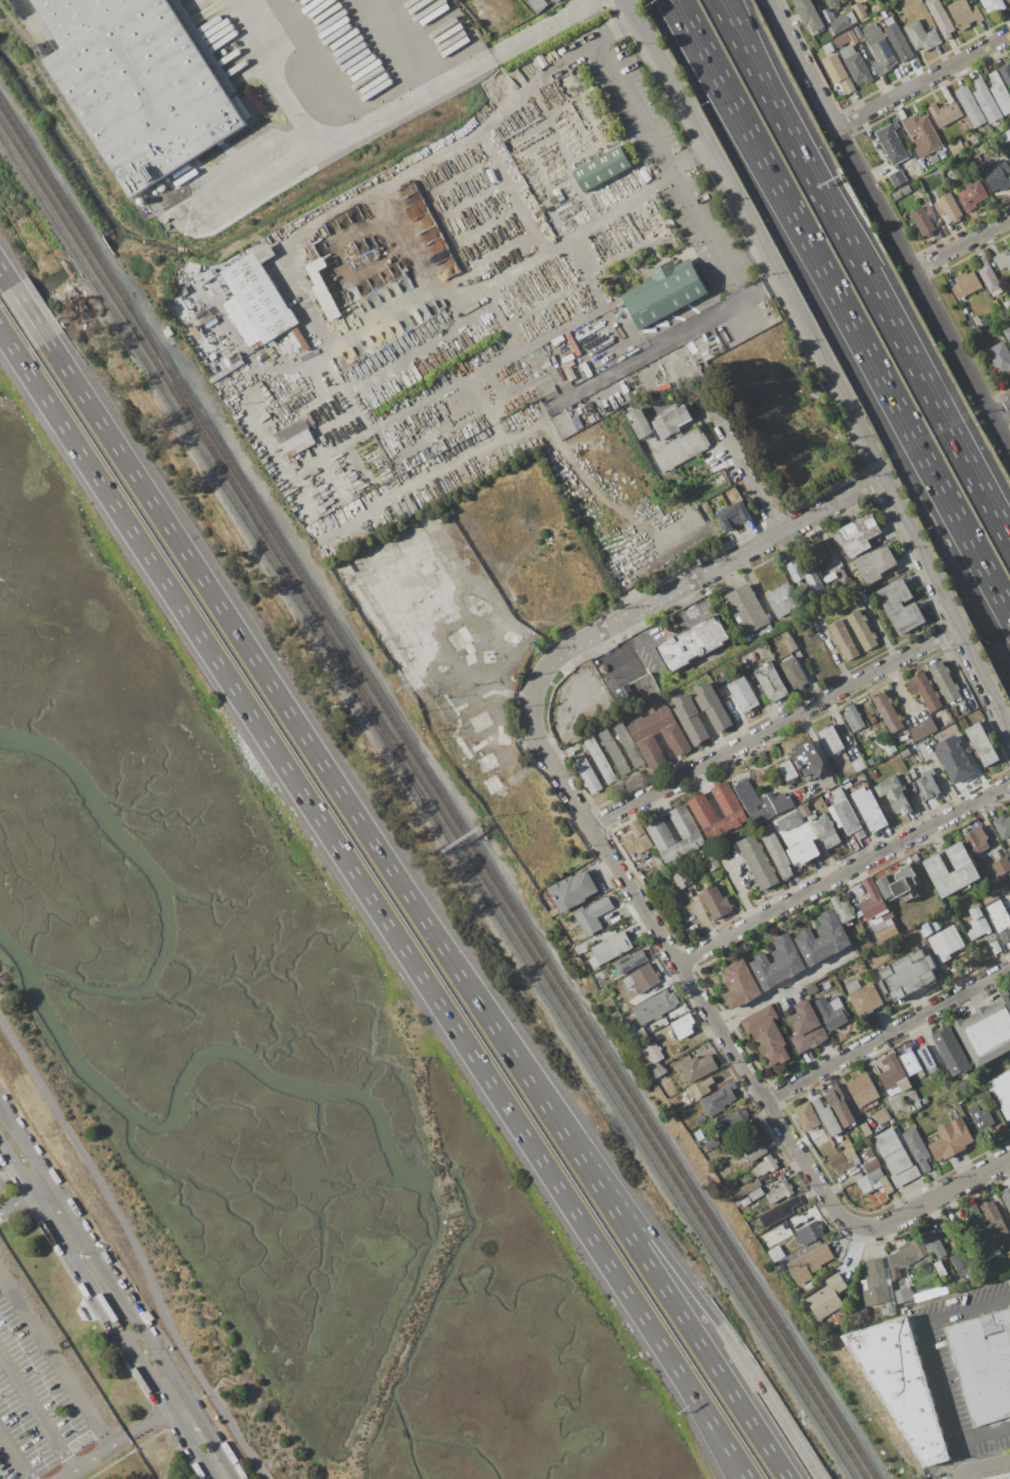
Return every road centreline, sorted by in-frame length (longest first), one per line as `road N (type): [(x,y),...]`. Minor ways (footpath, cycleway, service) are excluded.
road 1 (motorway): [(0,331),(695,1397)]
road 2 (motorway): [(528,1081),(0,270)]
road 3 (residential): [(623,0),(884,476),(1009,733)]
road 4 (motorway): [(678,0),(1009,615)]
road 5 (residential): [(536,719),(549,754),(841,1218)]
road 6 (motorway): [(1009,542),(774,104)]
road 7 (motorway): [(787,1478),(528,1081)]
road 8 (residential): [(536,719),(549,668),(570,650),(884,476)]
road 9 (residential): [(239,1478),(0,1112)]
road 10 (residential): [(596,829),(958,629)]
road 11 (motorway): [(763,1393),(528,1081)]
road 12 (residential): [(0,1155),(211,1478)]
road 13 (residential): [(680,965),(1009,783)]
road 14 (residential): [(834,129),(991,419)]
road 15 (residential): [(766,1103),(1009,969)]
road 16 (residential): [(834,129),(1009,34)]
road 17 (residential): [(841,1218),(885,1225),(1009,1157)]
road 18 (residential): [(706,395),(782,537)]
road 19 (residential): [(769,0),(834,129)]

